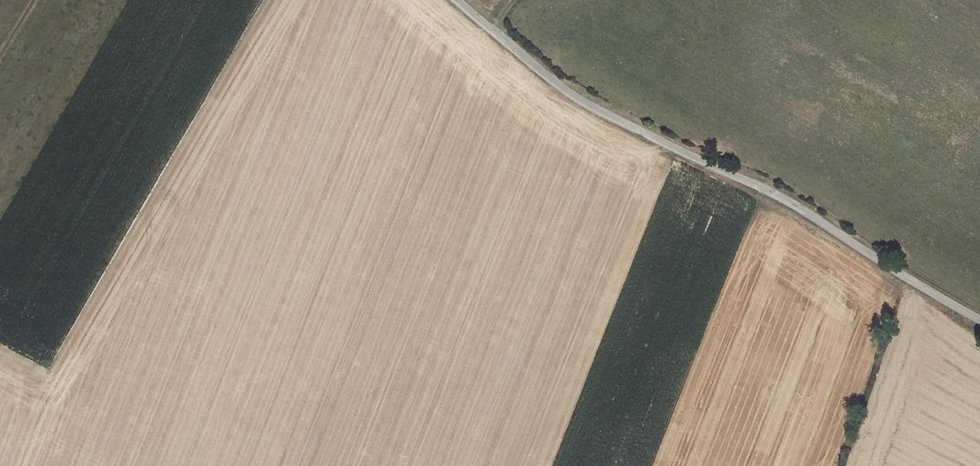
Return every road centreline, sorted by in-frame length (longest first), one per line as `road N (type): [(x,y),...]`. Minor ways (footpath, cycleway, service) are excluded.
road 1 (unclassified): [(457,0),(566,90),(788,201),(979,321)]

